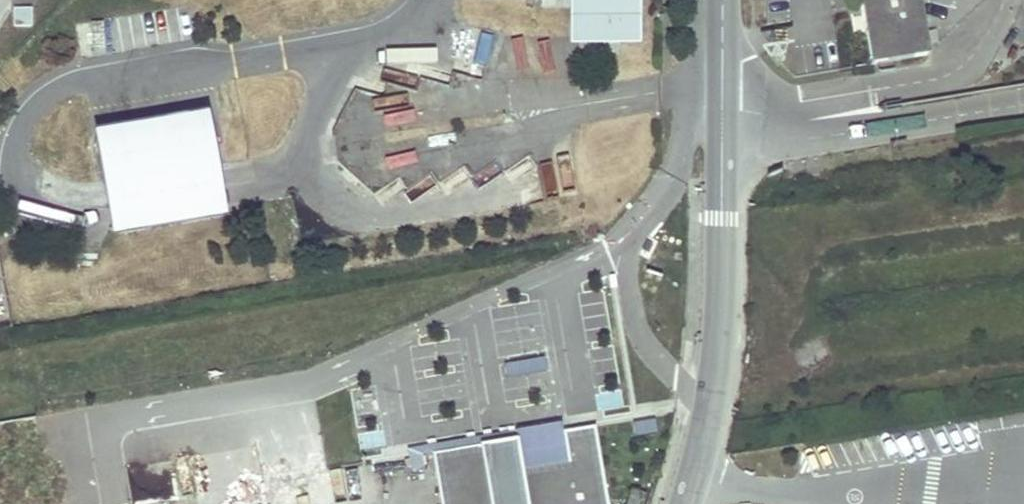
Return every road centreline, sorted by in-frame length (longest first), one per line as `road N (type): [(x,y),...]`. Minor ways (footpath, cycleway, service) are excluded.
road 1 (unclassified): [(678,503),(706,406),(719,301),(724,0)]

